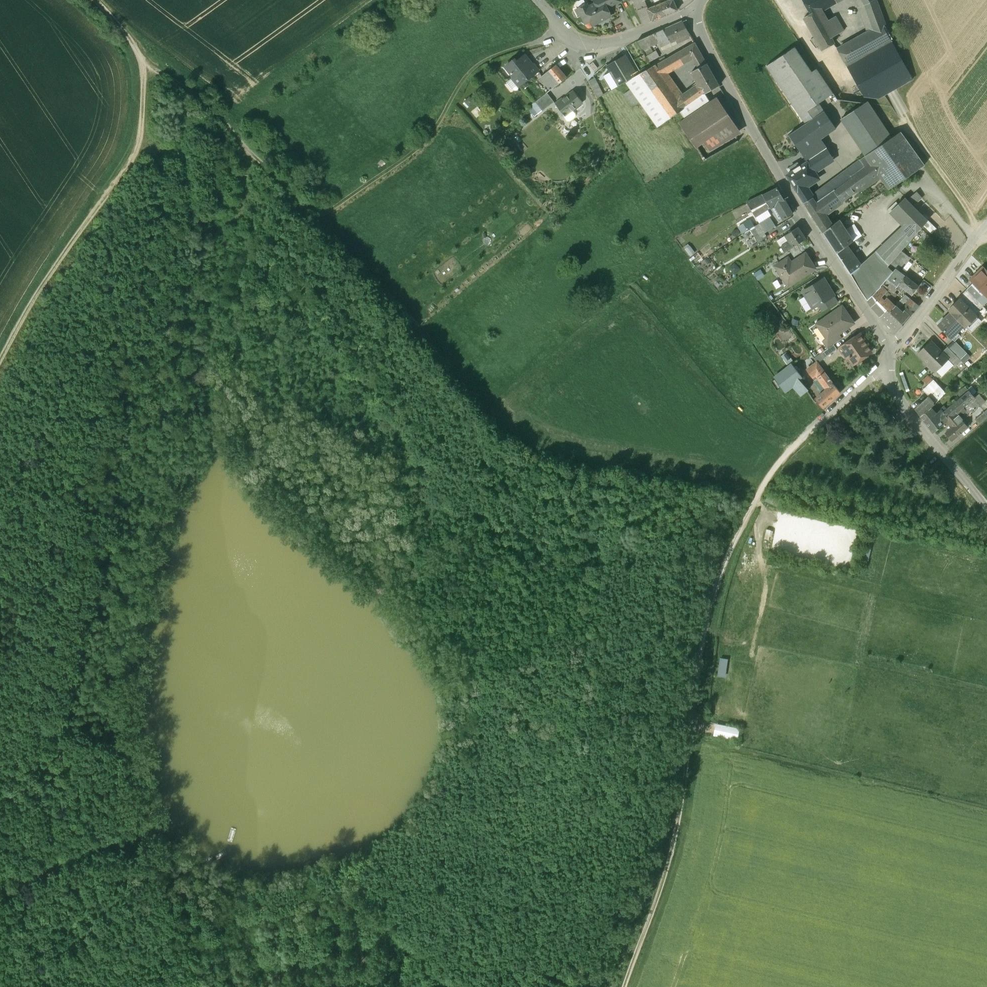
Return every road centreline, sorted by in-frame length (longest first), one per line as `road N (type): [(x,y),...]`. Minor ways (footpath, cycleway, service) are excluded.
road 1 (track): [(626,986),(665,882),(715,596),(740,530),(790,449)]
road 2 (residential): [(895,351),(758,141),(693,12)]
road 3 (track): [(151,63),(138,144),(0,366)]
road 4 (unclassified): [(537,0),(582,42),(608,43),(693,12)]
road 5 (unclassified): [(986,506),(919,426),(885,368)]
road 6 (residential): [(895,351),(986,224)]
road 7 (residential): [(790,449),(885,368)]

